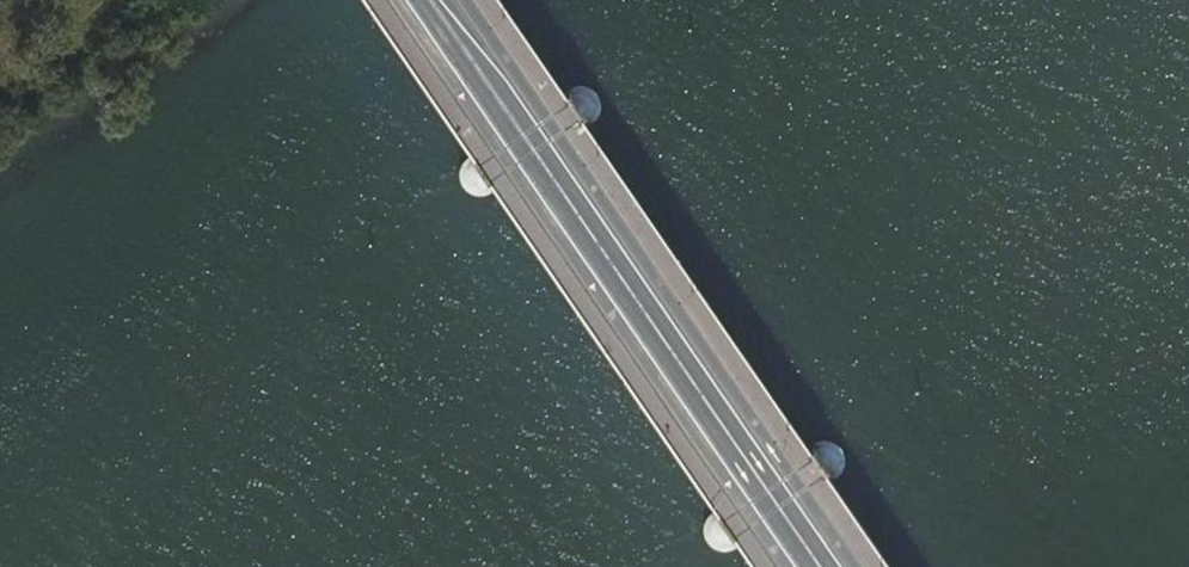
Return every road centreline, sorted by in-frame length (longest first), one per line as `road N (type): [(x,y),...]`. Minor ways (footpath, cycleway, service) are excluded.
road 1 (secondary): [(845,566),(457,0)]
road 2 (secondary): [(413,0),(800,566)]

